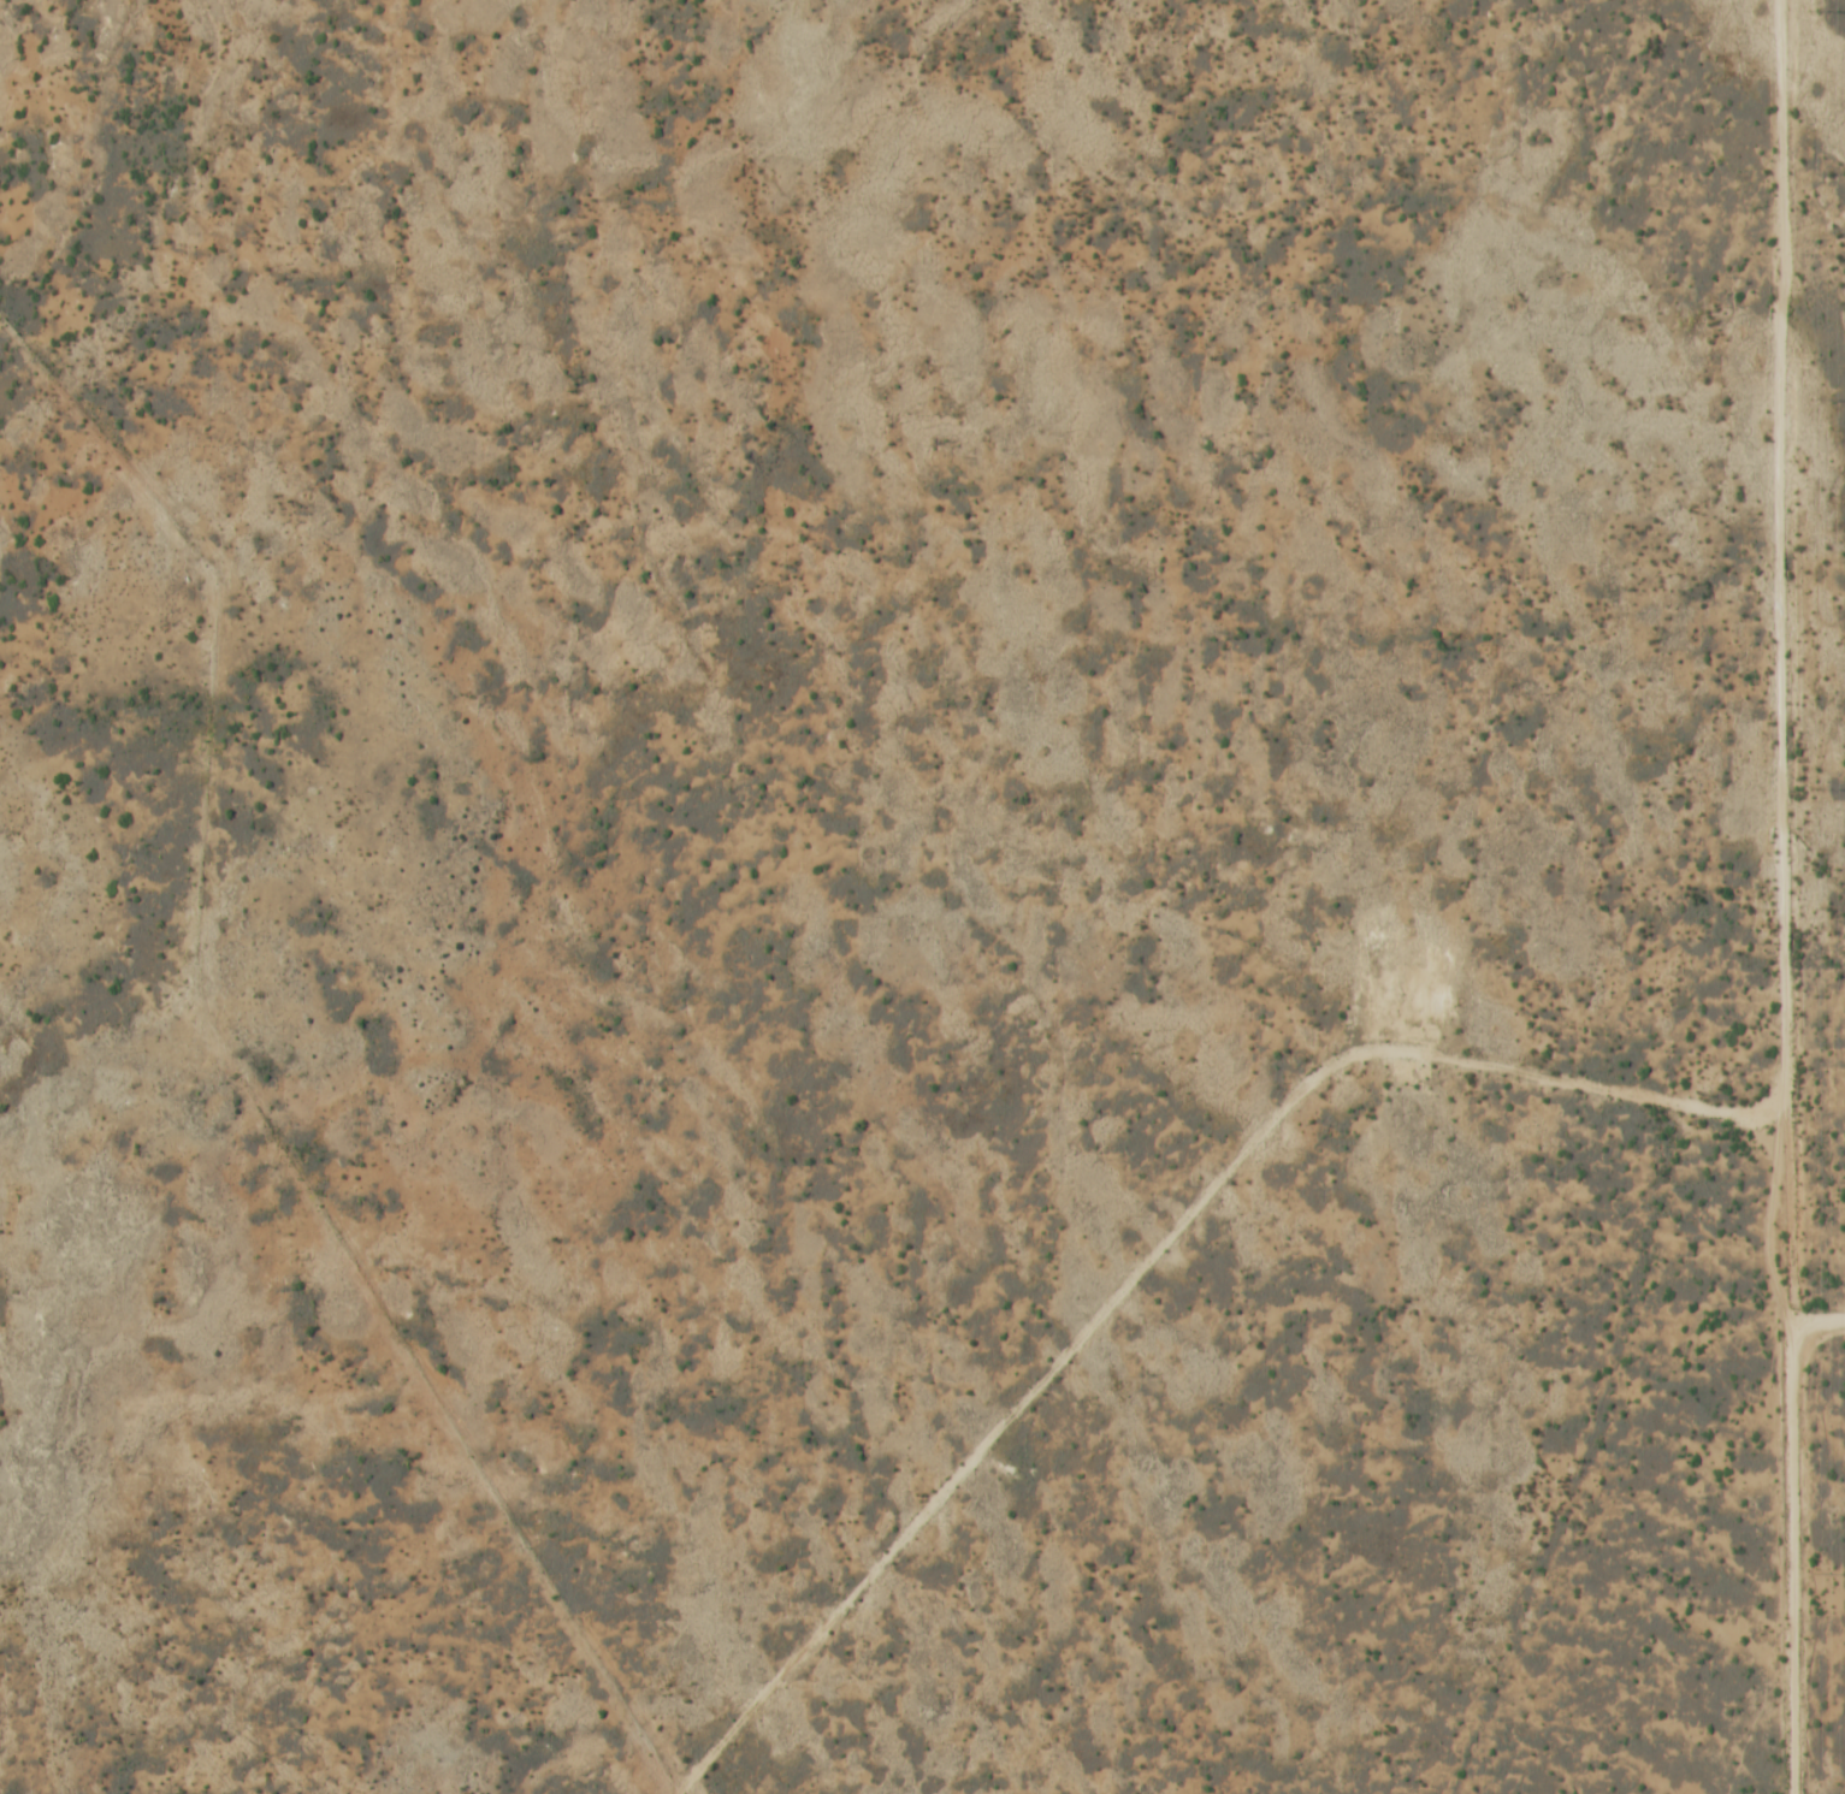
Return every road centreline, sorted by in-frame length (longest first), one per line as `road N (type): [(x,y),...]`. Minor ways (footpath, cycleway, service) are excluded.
road 1 (residential): [(1778,0),(1781,273),(1773,408),(1791,1167),(1792,1793)]

